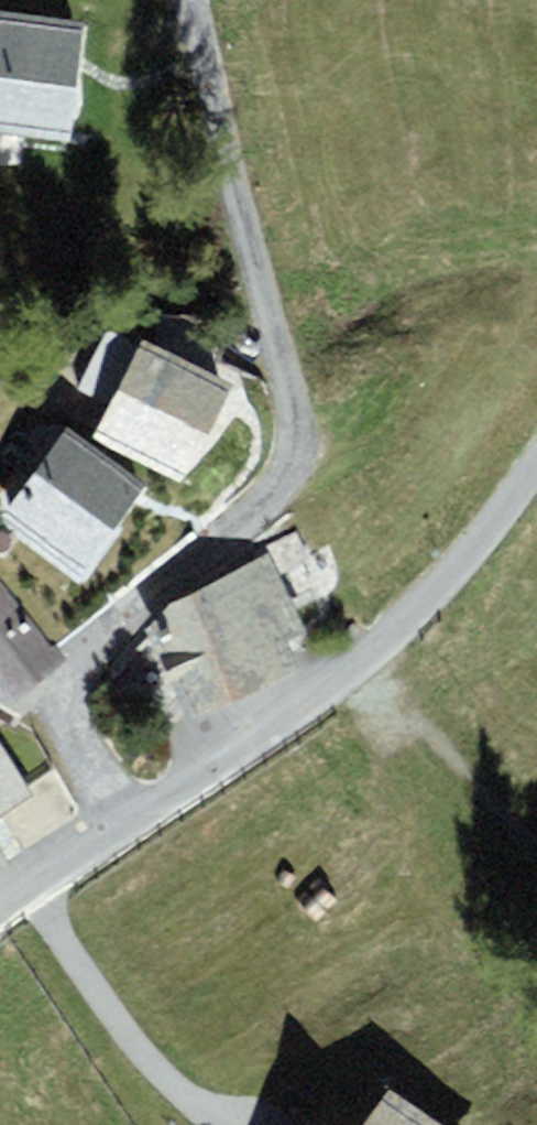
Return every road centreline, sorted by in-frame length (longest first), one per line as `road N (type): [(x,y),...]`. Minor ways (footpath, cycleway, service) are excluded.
road 1 (residential): [(128,824),(73,738),(67,718),(74,677),(109,633),(295,473),(294,411),(187,0)]
road 2 (residential): [(536,464),(488,534),(391,634),(286,718),(128,824)]
road 3 (residential): [(128,824),(0,913)]

